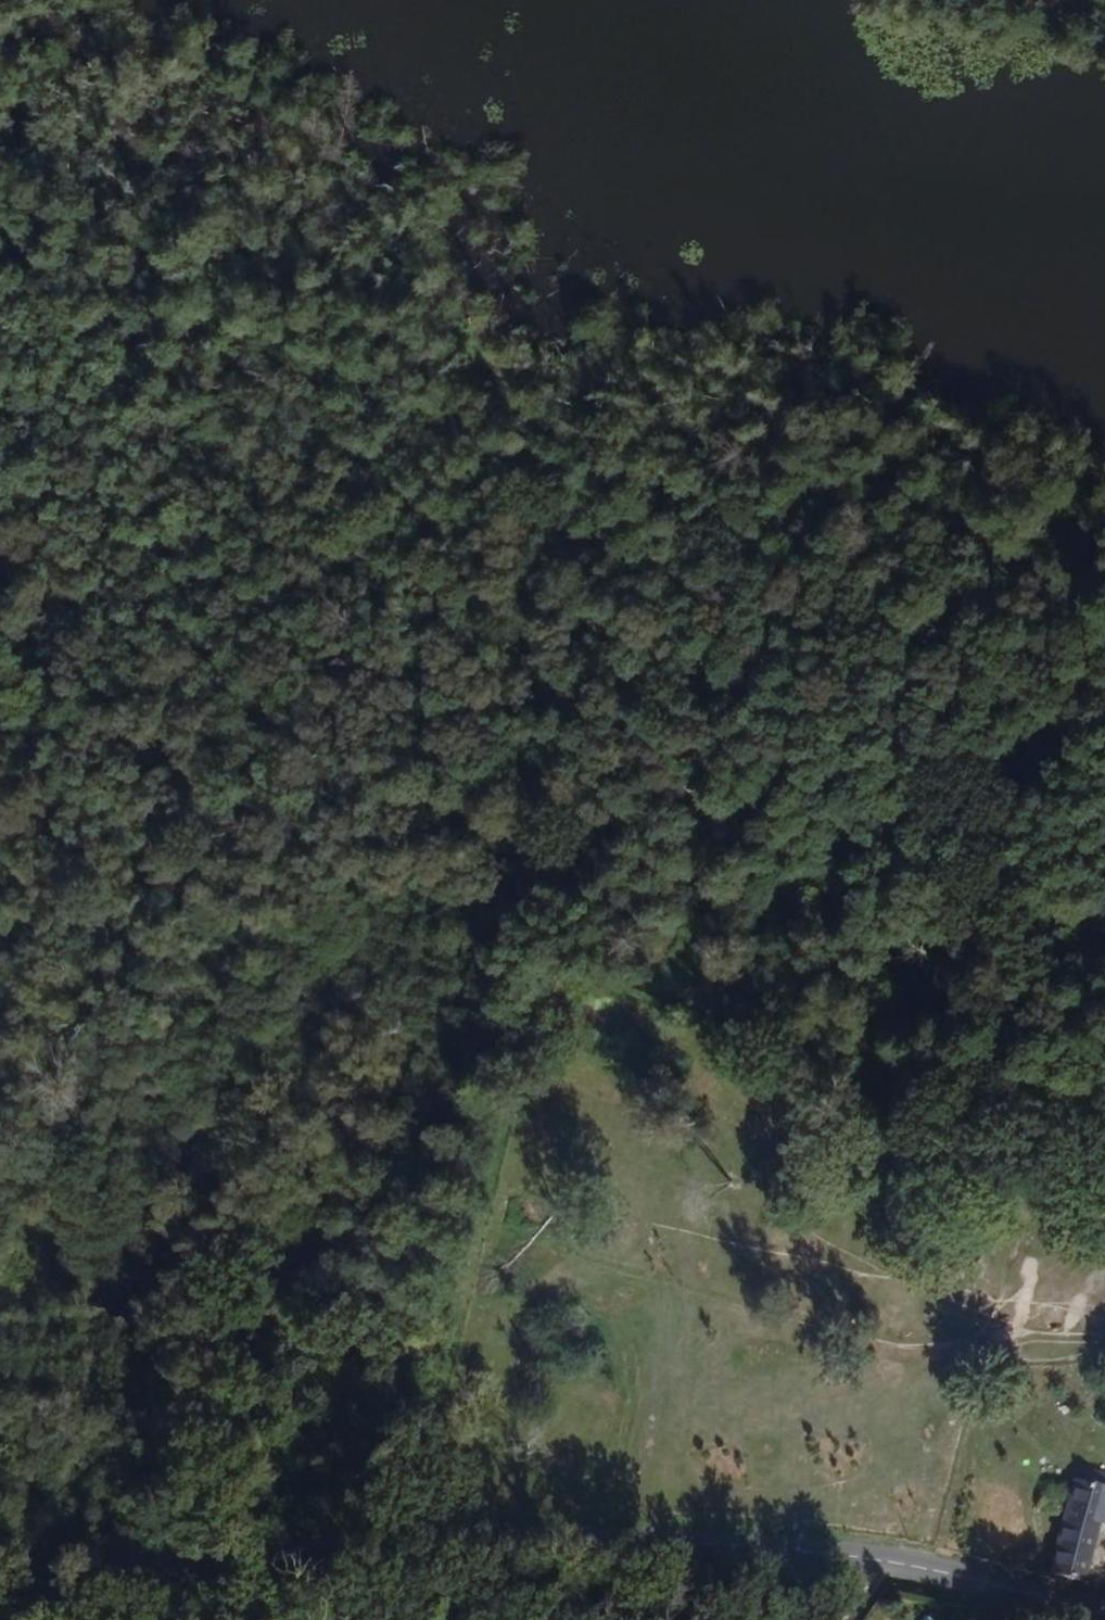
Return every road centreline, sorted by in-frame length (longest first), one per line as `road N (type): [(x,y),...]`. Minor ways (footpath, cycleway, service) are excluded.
road 1 (secondary): [(1104,1616),(888,1564),(544,1530),(284,1546),(139,1570),(0,1609)]

